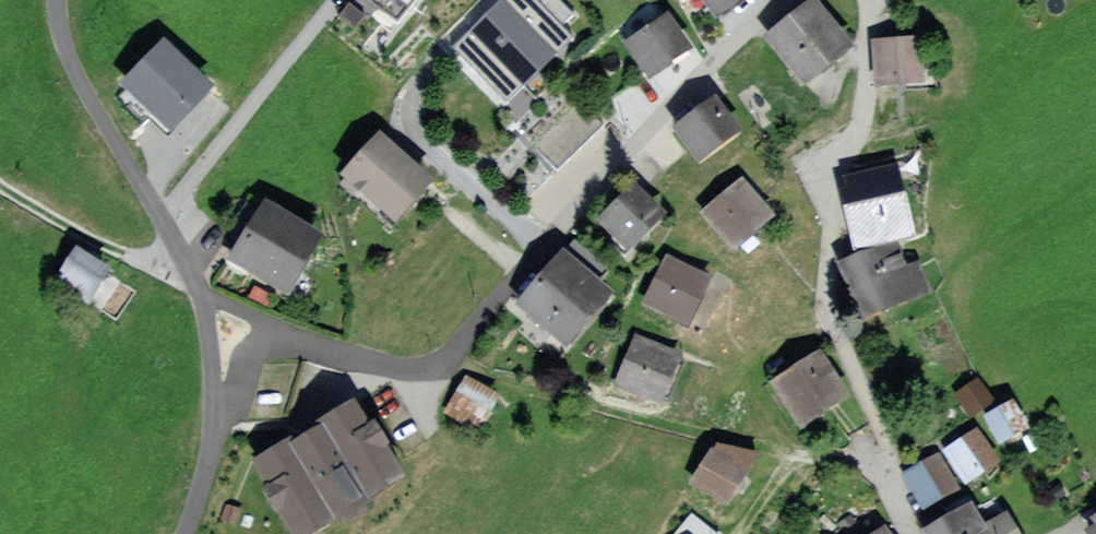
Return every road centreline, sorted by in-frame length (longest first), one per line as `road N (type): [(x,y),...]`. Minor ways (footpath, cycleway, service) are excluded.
road 1 (residential): [(784,0),(603,159),(444,362),(387,374),(296,337)]
road 2 (residential): [(913,533),(824,291),(830,180),(865,108),(869,0)]
road 3 (residential): [(199,289),(75,57),(63,0)]
road 4 (residential): [(199,289),(47,216),(0,183)]
road 5 (residential): [(186,533),(216,440),(221,393)]

